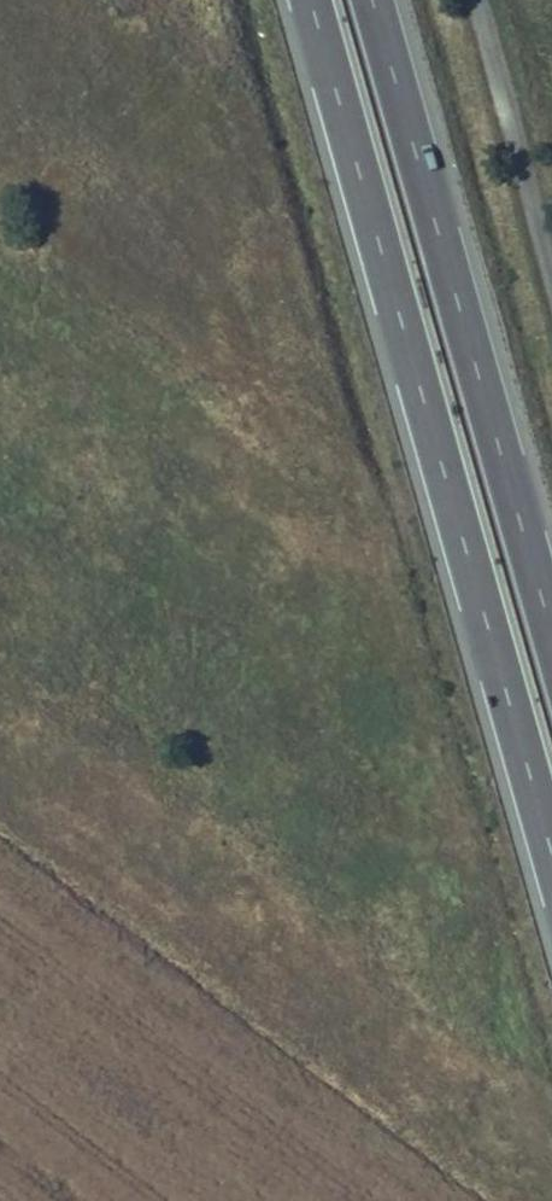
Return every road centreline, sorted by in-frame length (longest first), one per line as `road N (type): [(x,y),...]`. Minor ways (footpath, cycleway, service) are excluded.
road 1 (trunk): [(312,0),(551,840)]
road 2 (trunk): [(551,630),(378,0)]
road 3 (unclassified): [(551,271),(477,0)]

